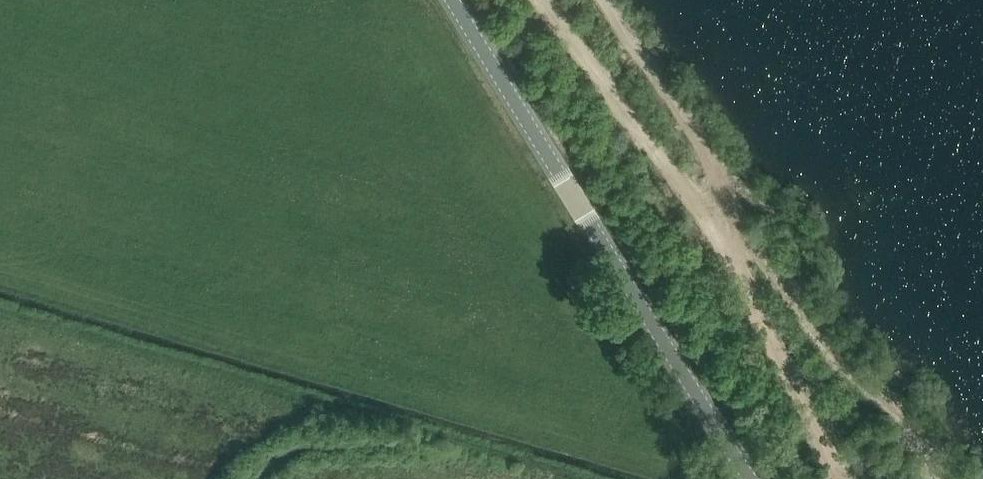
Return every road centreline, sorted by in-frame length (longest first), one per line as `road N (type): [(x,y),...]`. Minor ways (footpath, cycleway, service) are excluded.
road 1 (unclassified): [(751,478),(452,0)]

